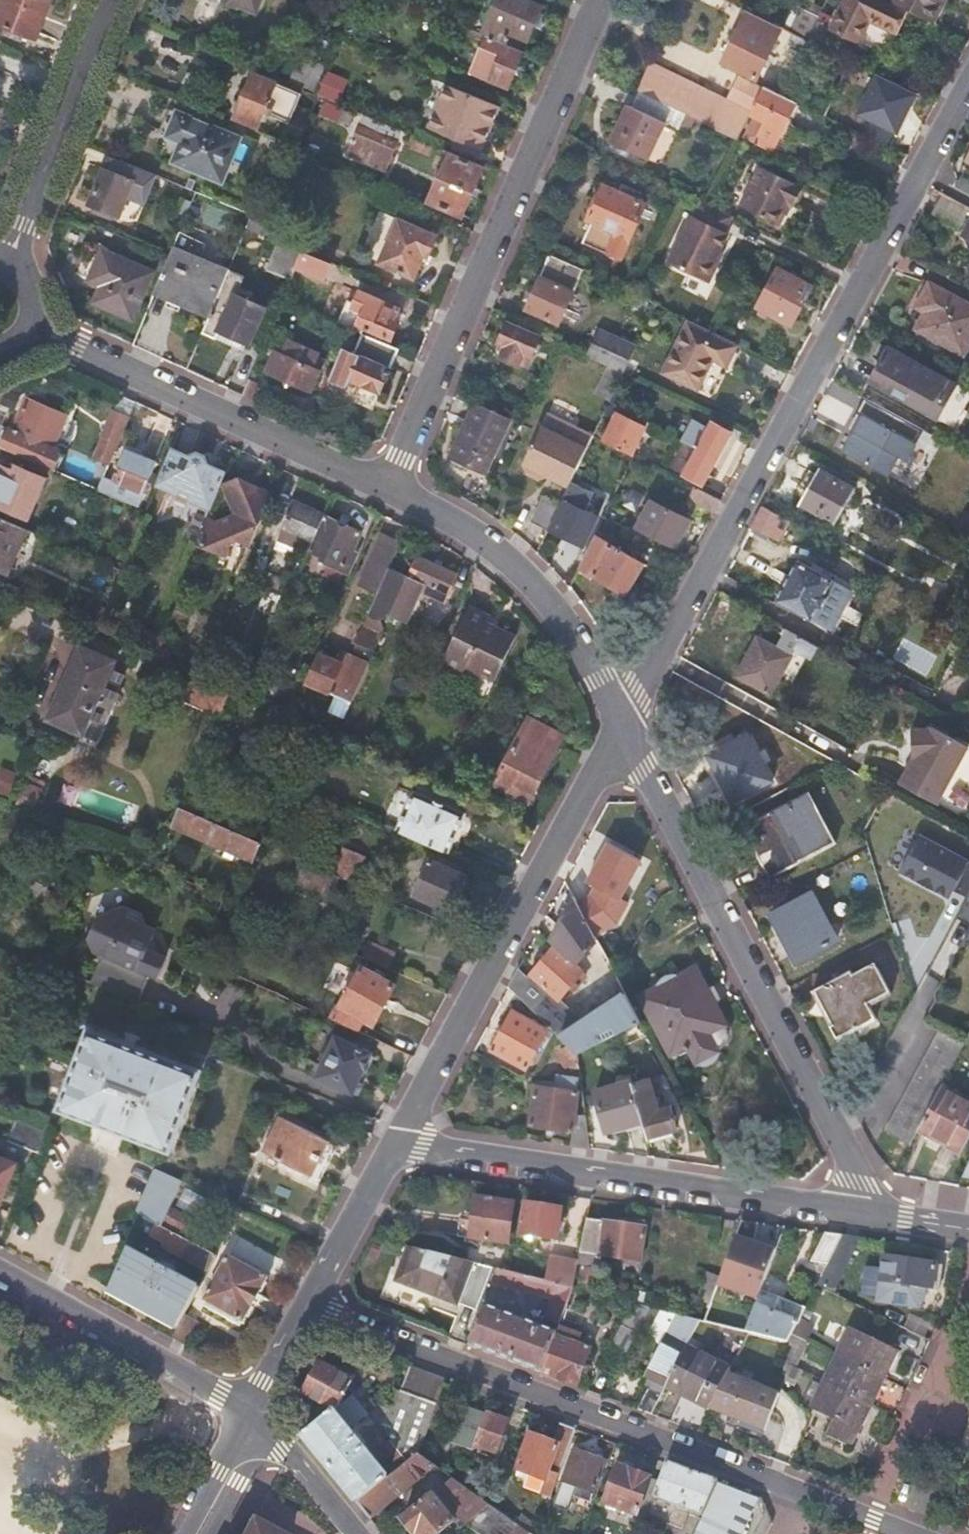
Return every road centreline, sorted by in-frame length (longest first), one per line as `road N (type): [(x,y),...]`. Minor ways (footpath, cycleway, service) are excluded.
road 1 (residential): [(968,84),(622,727)]
road 2 (residential): [(306,1306),(921,1533)]
road 3 (residential): [(622,727),(875,1213)]
road 4 (residential): [(394,485),(600,0)]
road 5 (residential): [(875,1213),(398,1143)]
road 6 (residential): [(622,727),(398,1143)]
road 7 (residential): [(25,333),(394,485)]
road 8 (residential): [(394,485),(478,535),(532,582),(622,727)]
road 9 (residential): [(3,267),(110,0)]
road 10 (residential): [(247,1414),(0,1272)]
road 11 (residential): [(398,1143),(306,1306)]
road 12 (residential): [(356,1533),(247,1414)]
road 13 (residential): [(247,1414),(186,1533)]
road 14 (residential): [(306,1306),(247,1414)]

